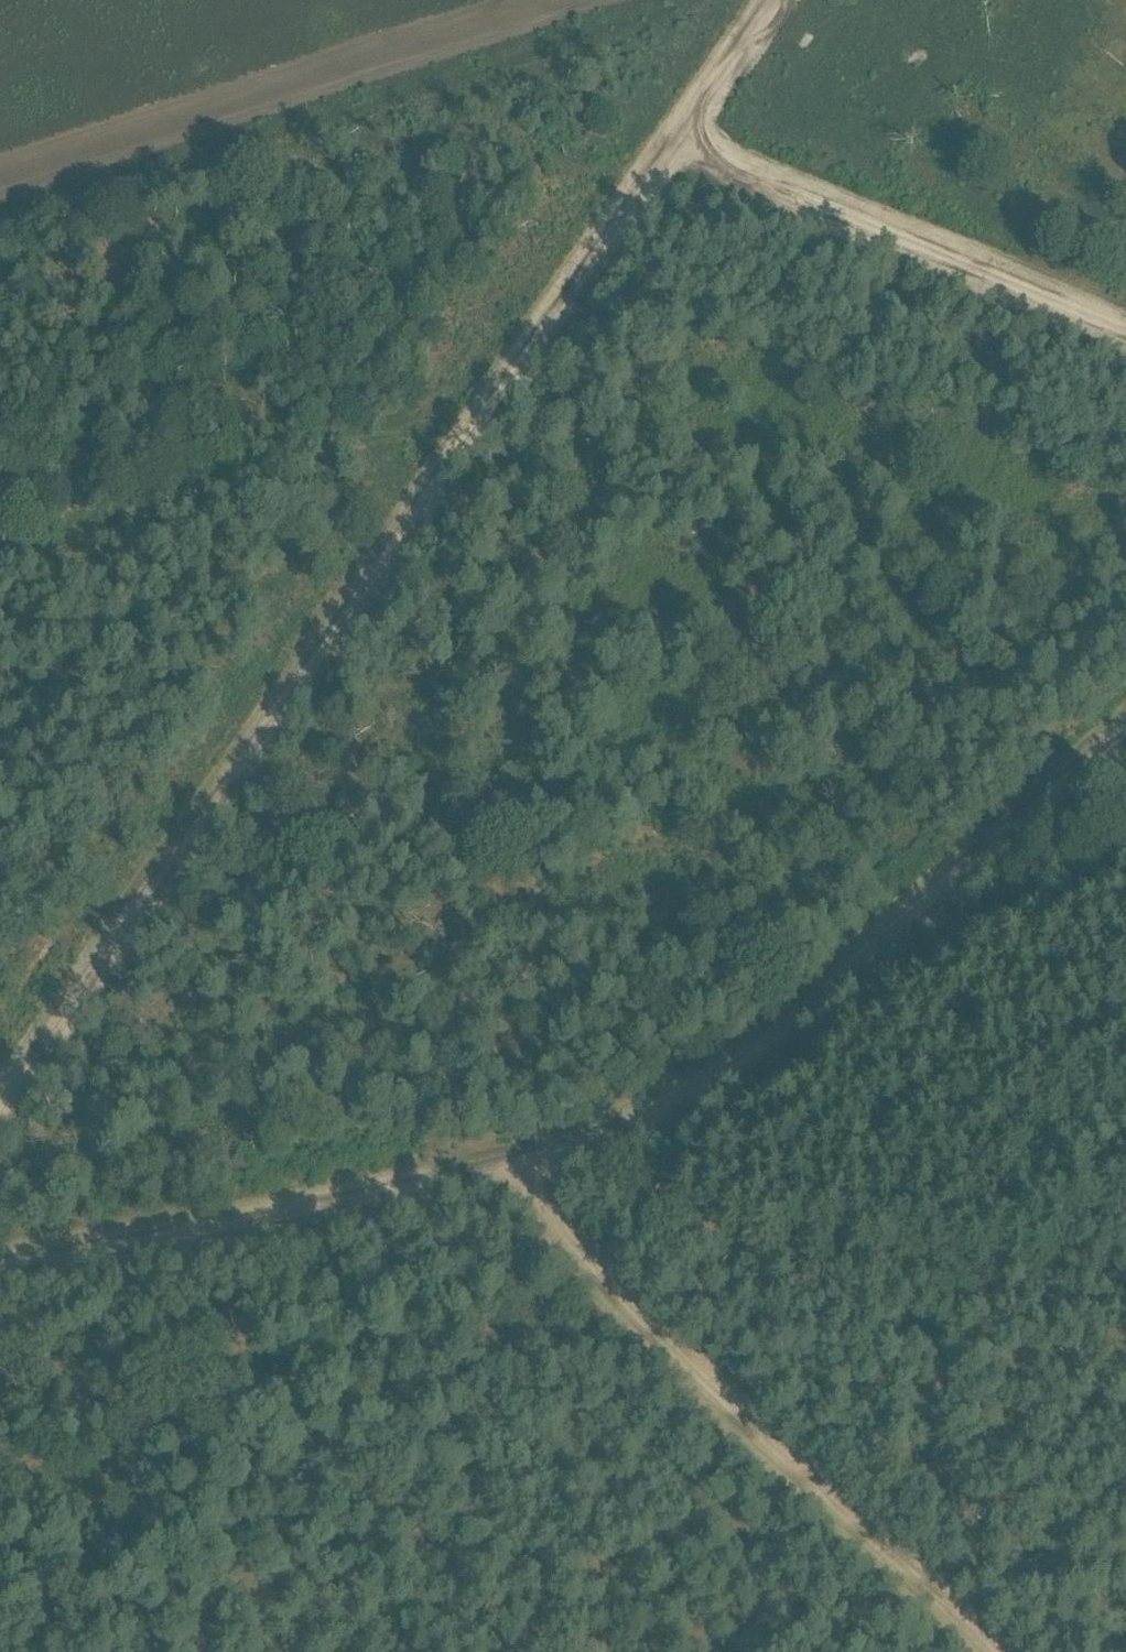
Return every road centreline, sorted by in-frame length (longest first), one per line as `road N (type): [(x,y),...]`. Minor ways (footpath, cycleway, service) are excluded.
road 1 (track): [(0,1124),(140,908),(771,0)]
road 2 (track): [(0,1267),(519,1166),(622,1129),(733,1065),(1125,732)]
road 3 (track): [(983,1651),(739,1423),(561,1235),(519,1166)]
road 4 (track): [(549,0),(0,179)]

